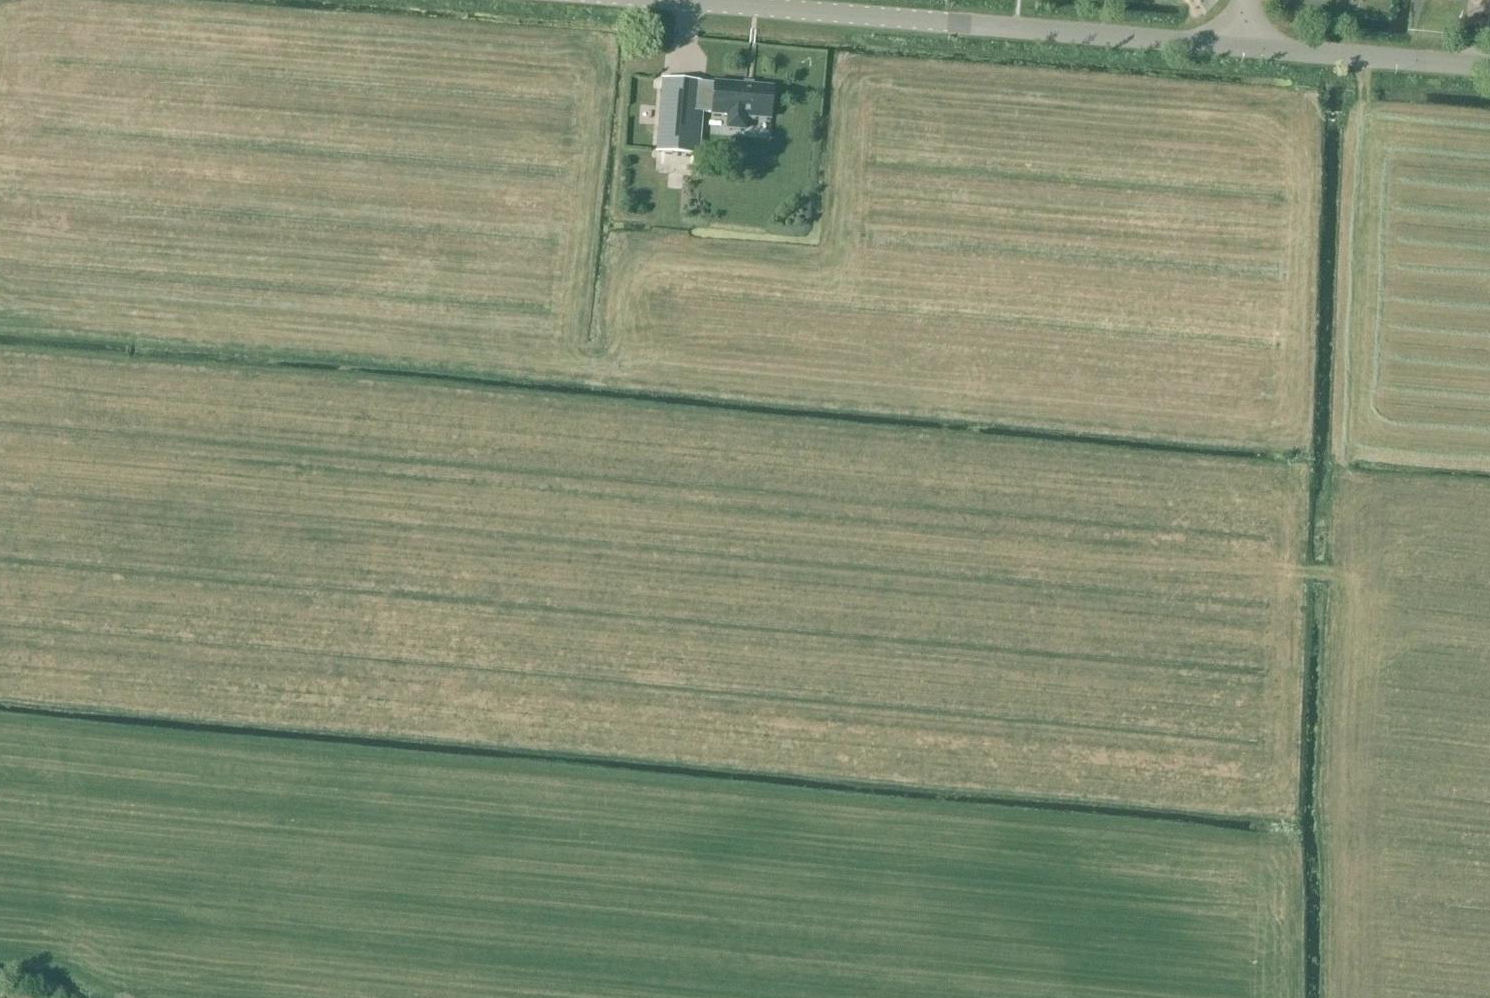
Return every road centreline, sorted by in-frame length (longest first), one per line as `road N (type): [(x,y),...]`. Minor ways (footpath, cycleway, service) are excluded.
road 1 (tertiary): [(1242,48),(688,0)]
road 2 (tertiary): [(1489,68),(1242,48)]

